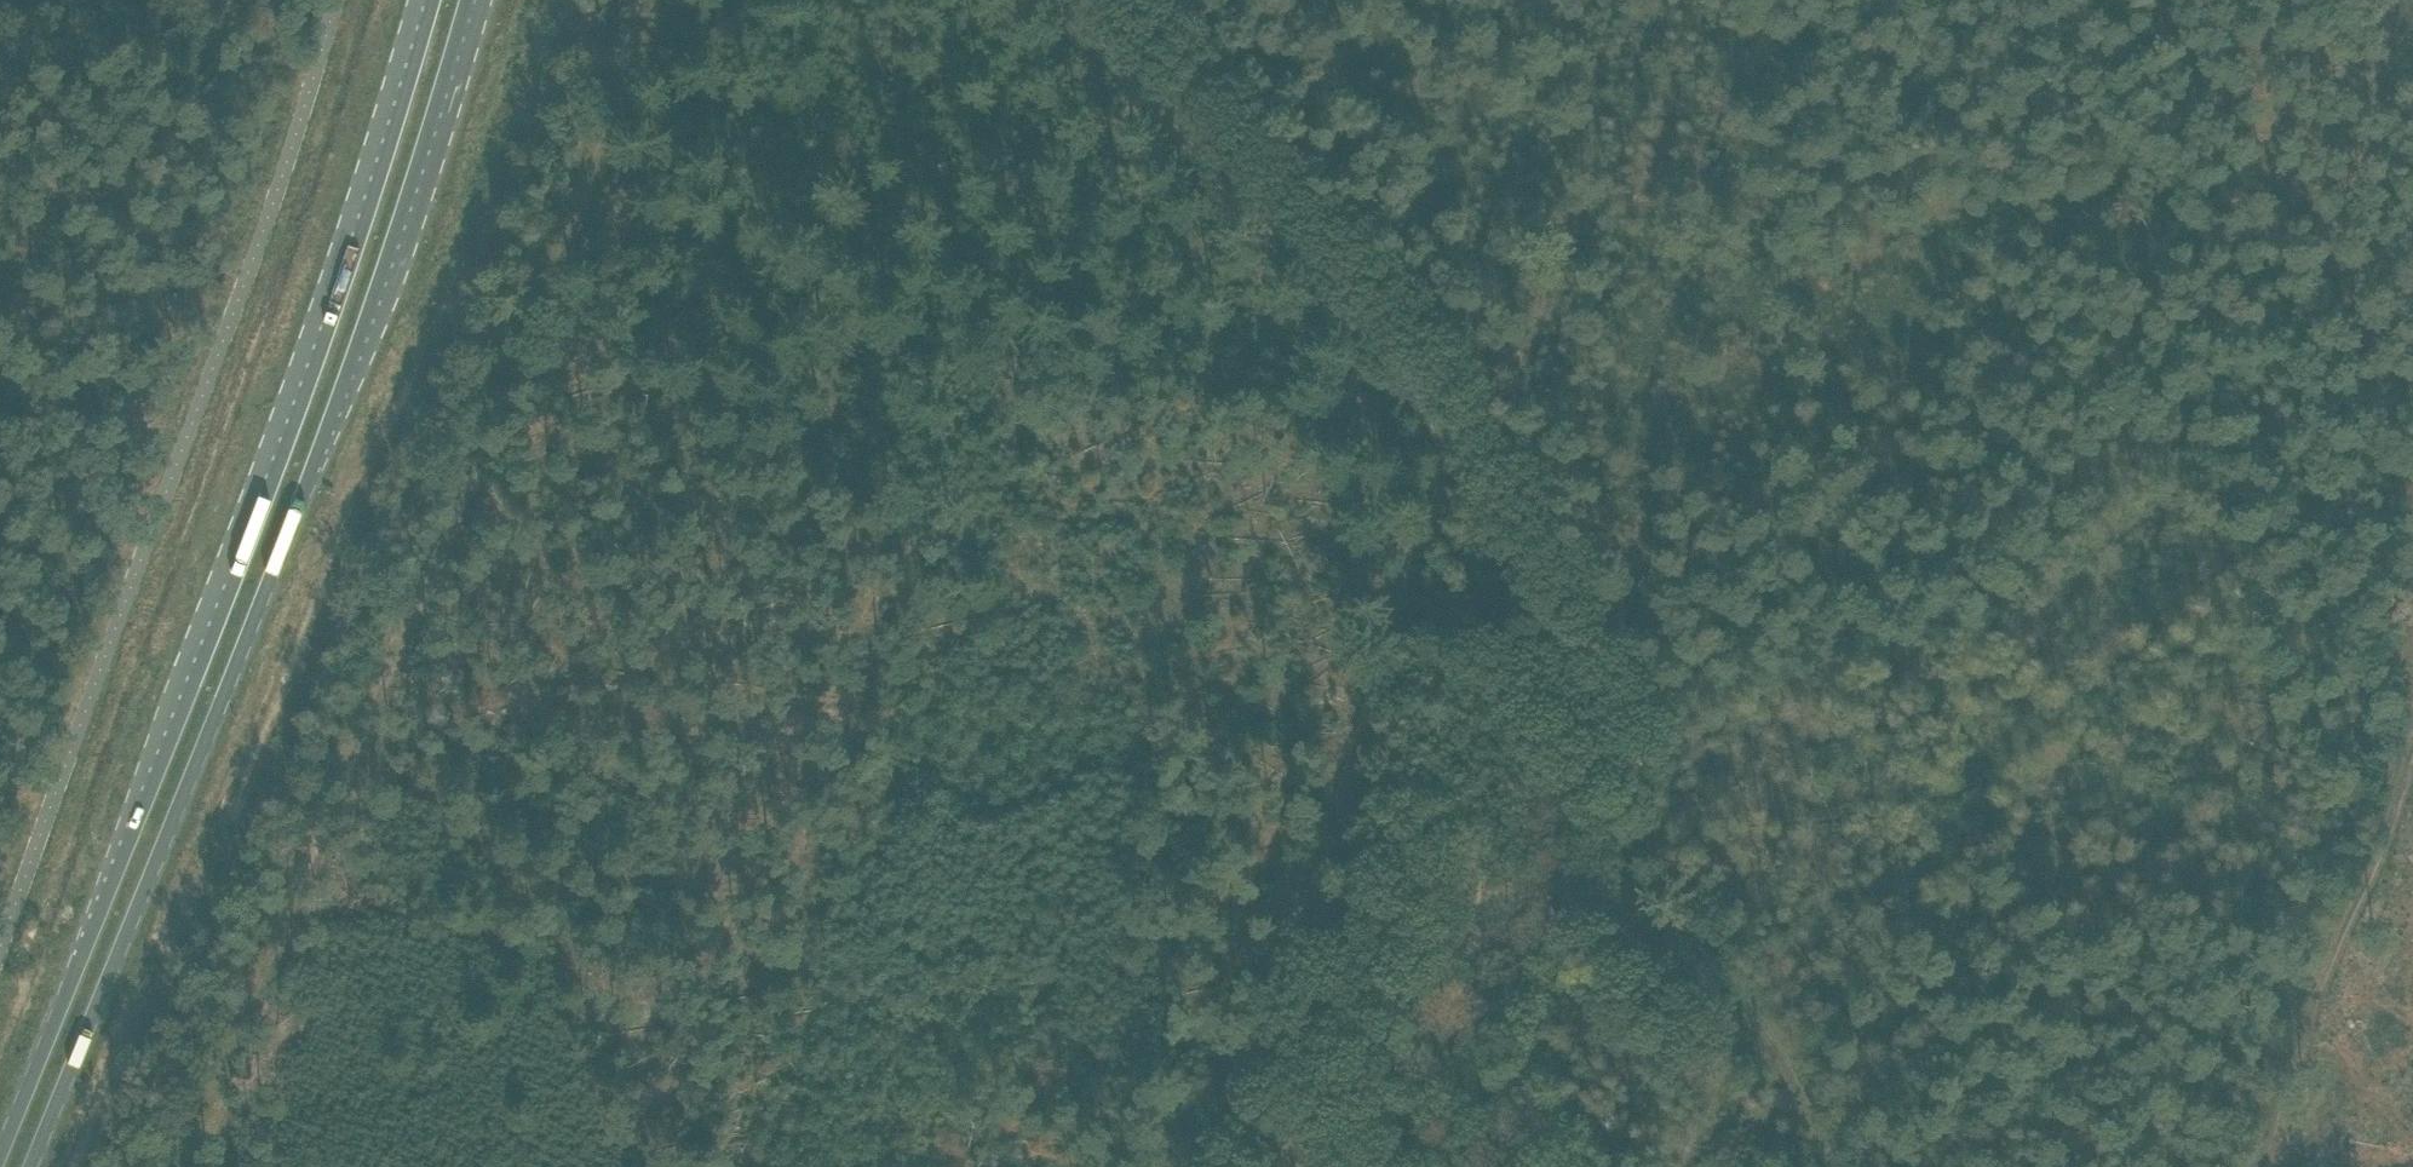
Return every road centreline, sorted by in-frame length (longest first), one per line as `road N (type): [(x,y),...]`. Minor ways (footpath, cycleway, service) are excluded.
road 1 (track): [(1830,1166),(1432,387),(1078,0)]
road 2 (track): [(2147,0),(2251,159),(2322,245),(2394,411),(2409,597),(2409,740),(2384,838),(2321,960),(2258,1166)]
road 3 (primary): [(29,1166),(307,479),(465,0)]
road 4 (primary): [(434,0),(334,317),(193,689),(0,1154)]
road 5 (track): [(0,957),(152,1020),(203,1102),(174,1166)]

